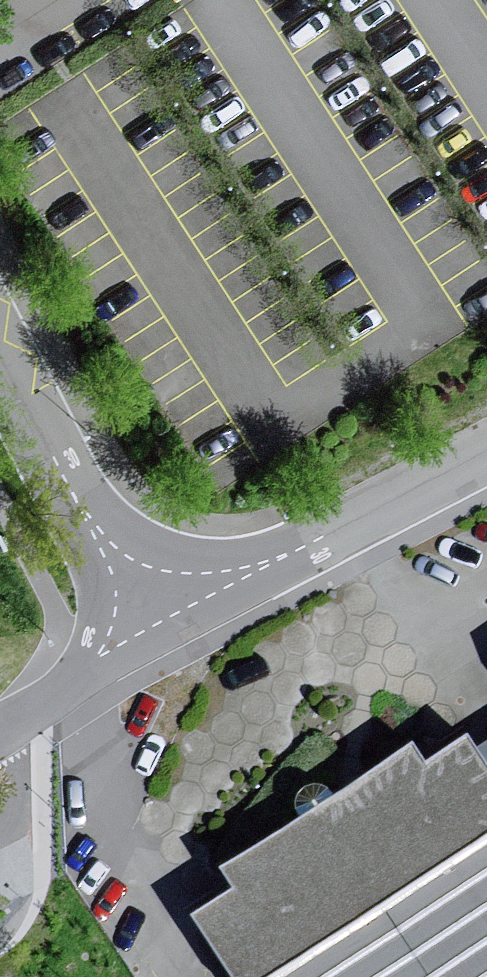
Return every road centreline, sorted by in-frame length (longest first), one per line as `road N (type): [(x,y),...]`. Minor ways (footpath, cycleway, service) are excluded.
road 1 (unclassified): [(163,623),(486,450)]
road 2 (unclassified): [(0,350),(88,514),(163,623)]
road 3 (unclassified): [(0,729),(163,623)]

